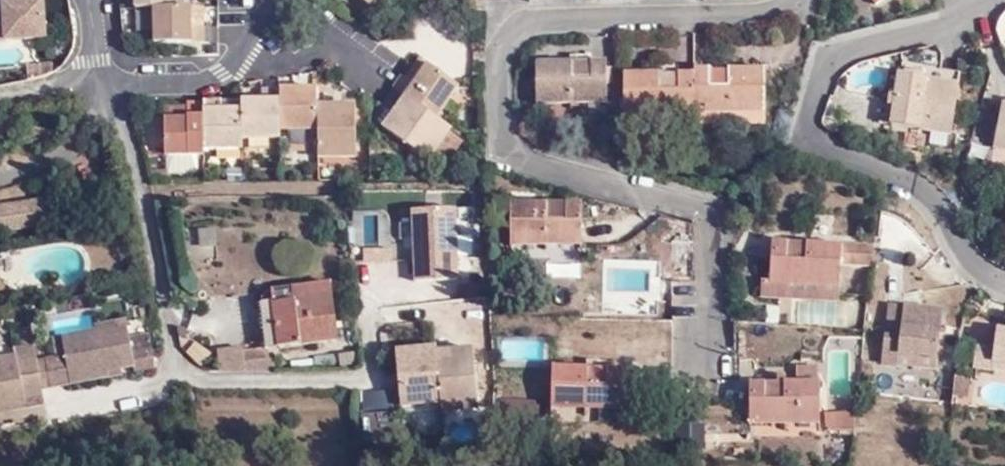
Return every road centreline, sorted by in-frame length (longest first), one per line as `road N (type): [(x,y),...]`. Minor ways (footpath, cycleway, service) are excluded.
road 1 (residential): [(799,0),(796,7),(723,15),(525,25),(503,52),(508,144),(524,158),(711,209),(711,350)]
road 2 (residential): [(992,0),(828,55),(804,128),(937,196),(970,254),(1004,284)]
road 3 (residential): [(97,67),(137,79),(220,77),(279,0)]

